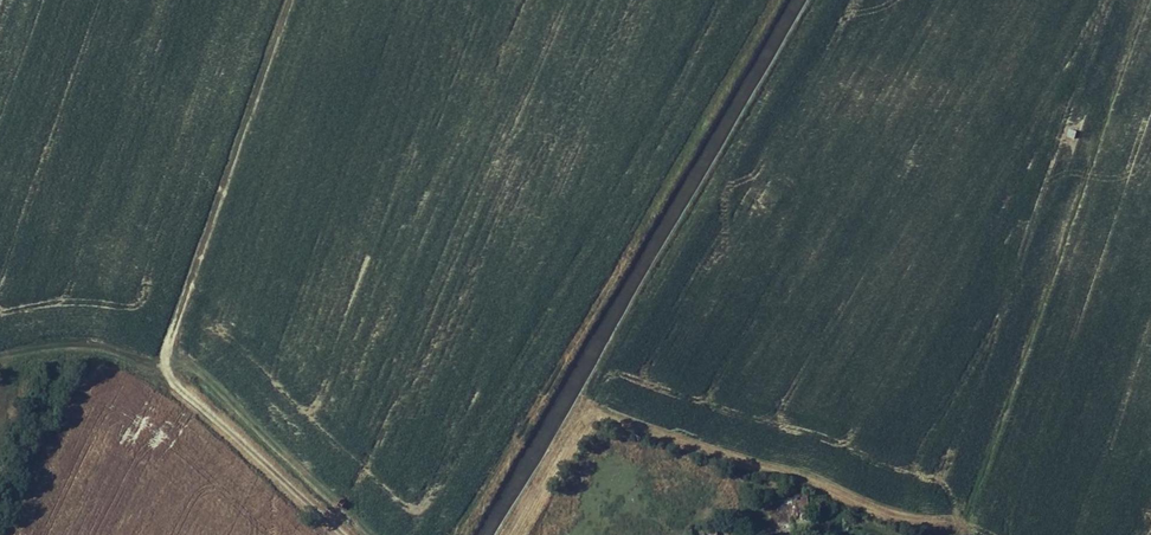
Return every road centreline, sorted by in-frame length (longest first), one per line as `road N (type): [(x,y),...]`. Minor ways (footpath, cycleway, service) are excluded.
road 1 (track): [(173,378),(173,326),(286,0)]
road 2 (track): [(347,534),(173,378)]
road 3 (track): [(173,378),(102,338),(0,352)]

